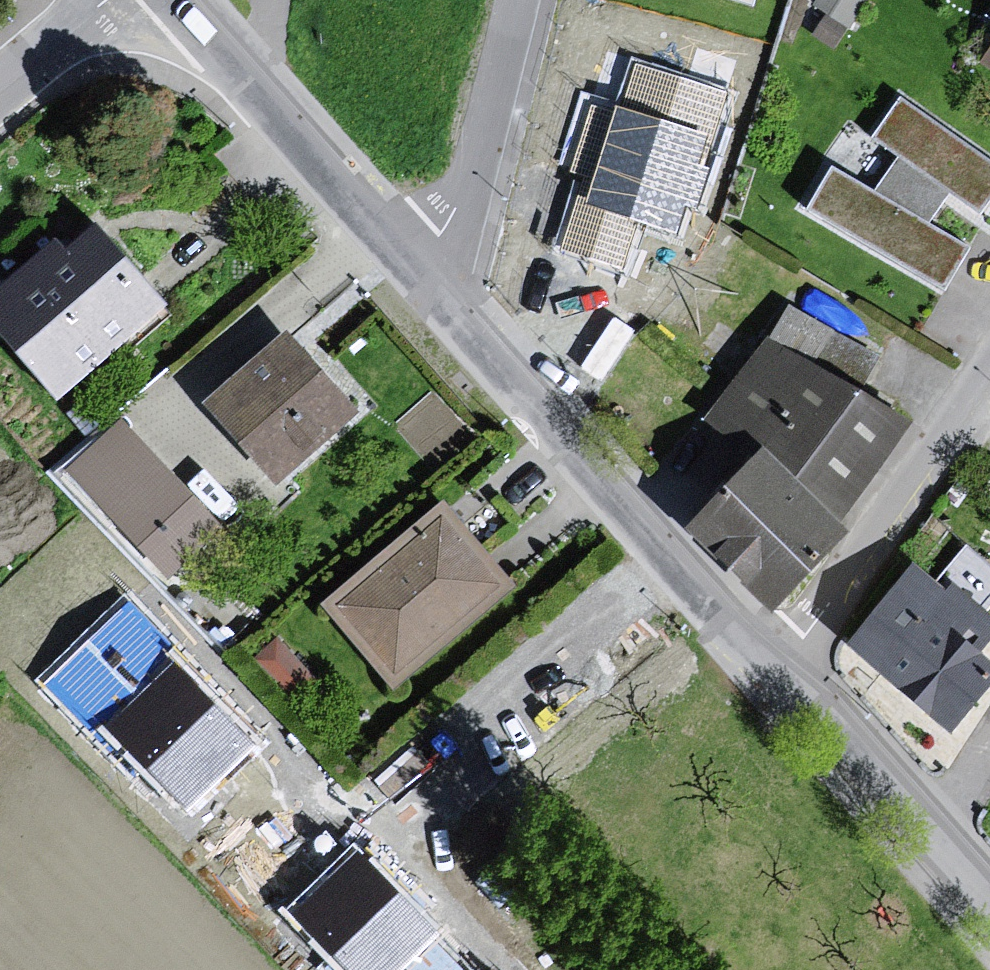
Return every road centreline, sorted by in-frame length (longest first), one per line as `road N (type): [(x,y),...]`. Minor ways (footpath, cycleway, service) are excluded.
road 1 (residential): [(413,281),(781,686)]
road 2 (residential): [(159,0),(413,281)]
road 3 (residential): [(781,686),(989,385)]
road 4 (residential): [(413,281),(466,221),(501,144),(534,0)]
road 5 (residential): [(781,686),(989,917)]
road 6 (residential): [(0,88),(106,0)]

